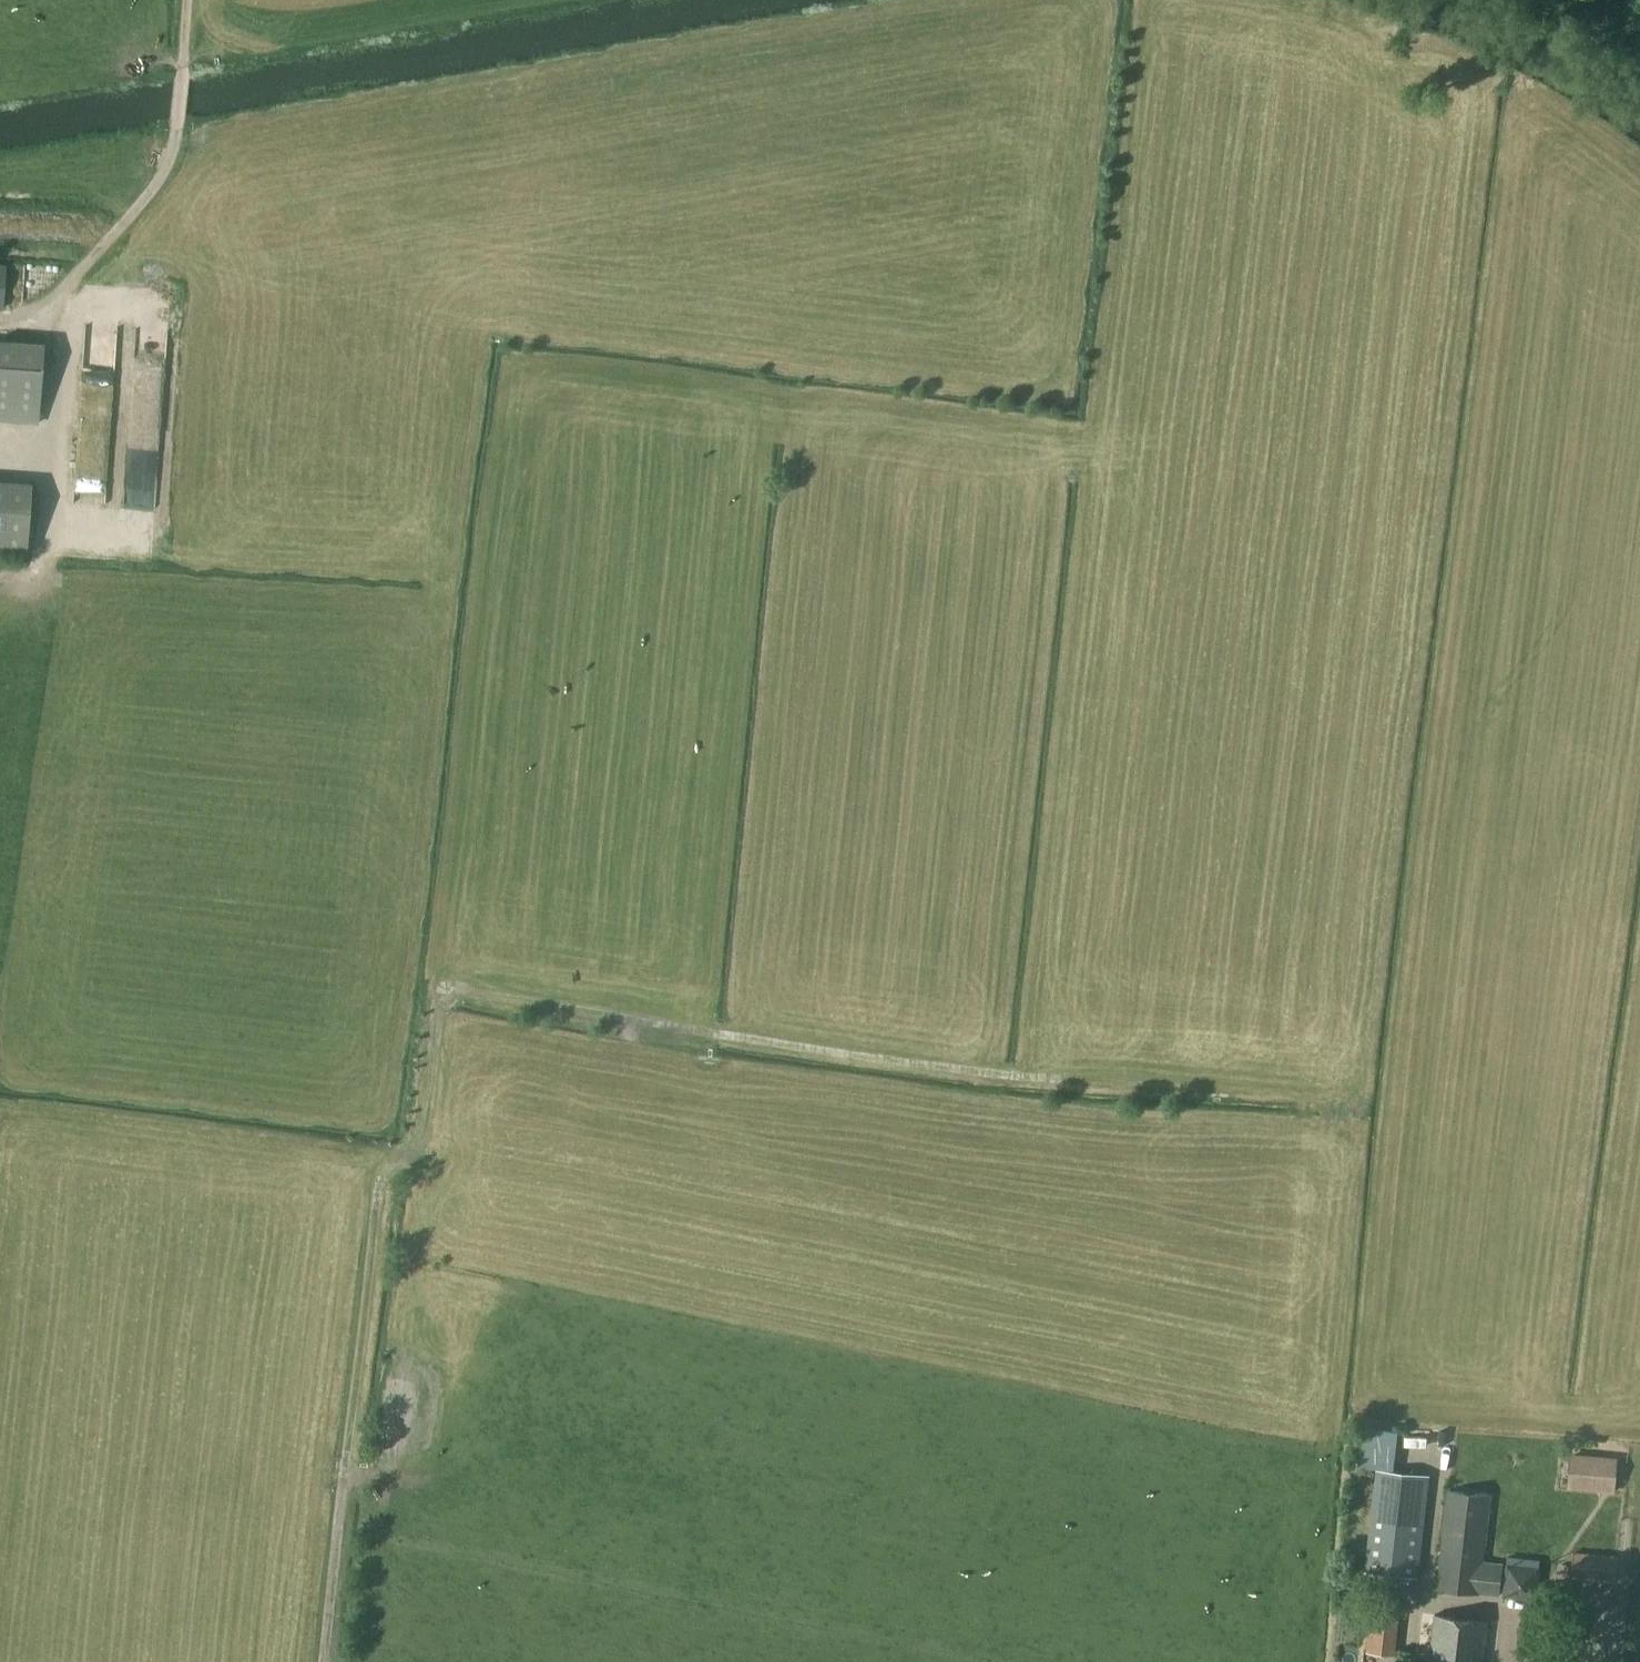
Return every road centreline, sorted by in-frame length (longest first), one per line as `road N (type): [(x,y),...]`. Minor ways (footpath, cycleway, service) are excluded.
road 1 (track): [(187,0),(178,130),(162,176),(25,323)]

